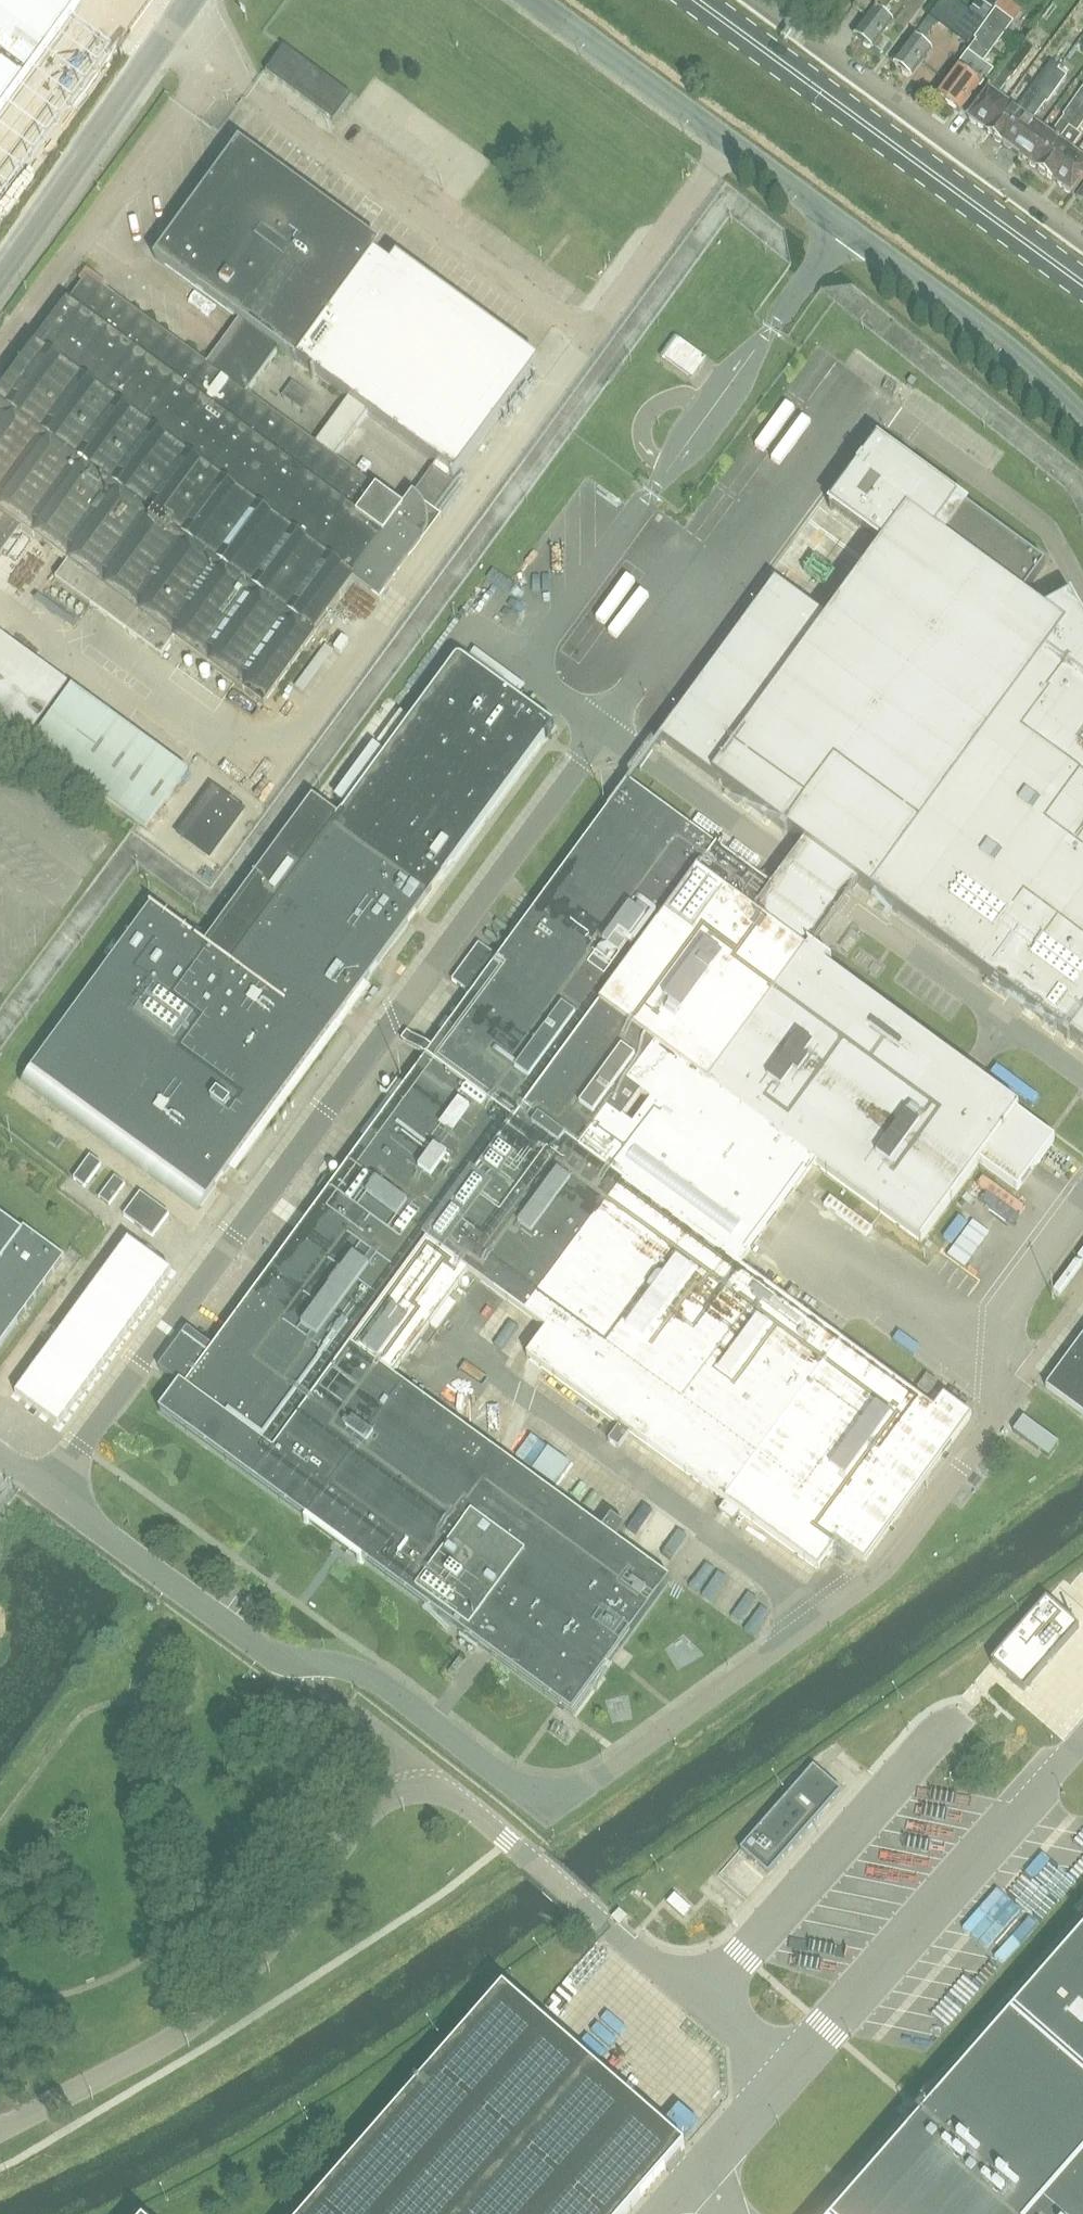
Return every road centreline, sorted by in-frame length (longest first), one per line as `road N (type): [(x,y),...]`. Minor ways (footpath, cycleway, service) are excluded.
road 1 (residential): [(1082,428),(999,345),(532,0)]
road 2 (primary): [(1082,285),(697,0)]
road 3 (unclassified): [(1082,239),(757,0)]
road 4 (unclassified): [(0,284),(197,0)]

